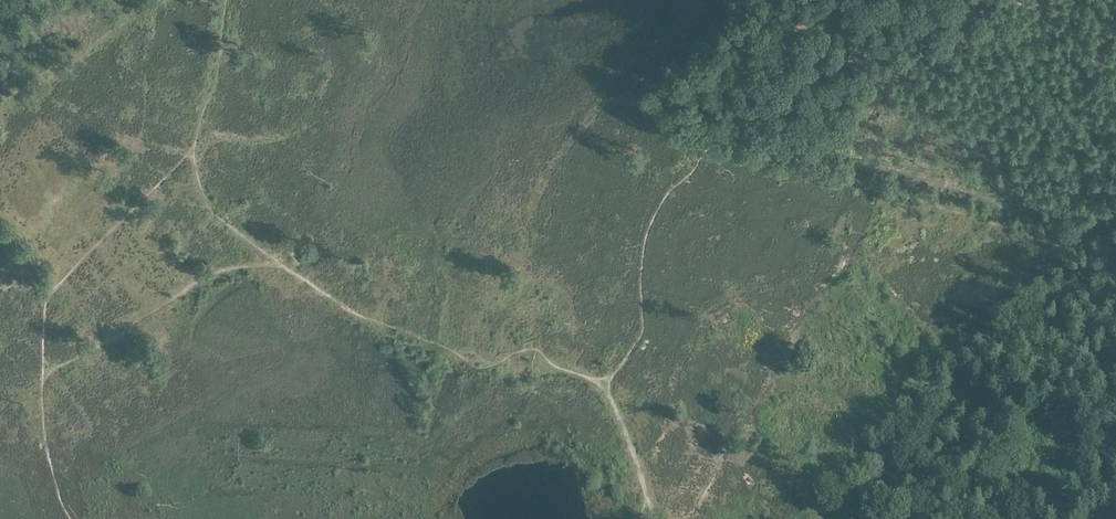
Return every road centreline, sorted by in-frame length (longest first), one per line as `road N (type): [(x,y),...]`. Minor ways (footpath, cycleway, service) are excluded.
road 1 (track): [(1001,21),(893,60),(835,172),(1065,242)]
road 2 (track): [(607,390),(643,326),(640,258),(671,181),(714,143),(731,139),(835,172)]

